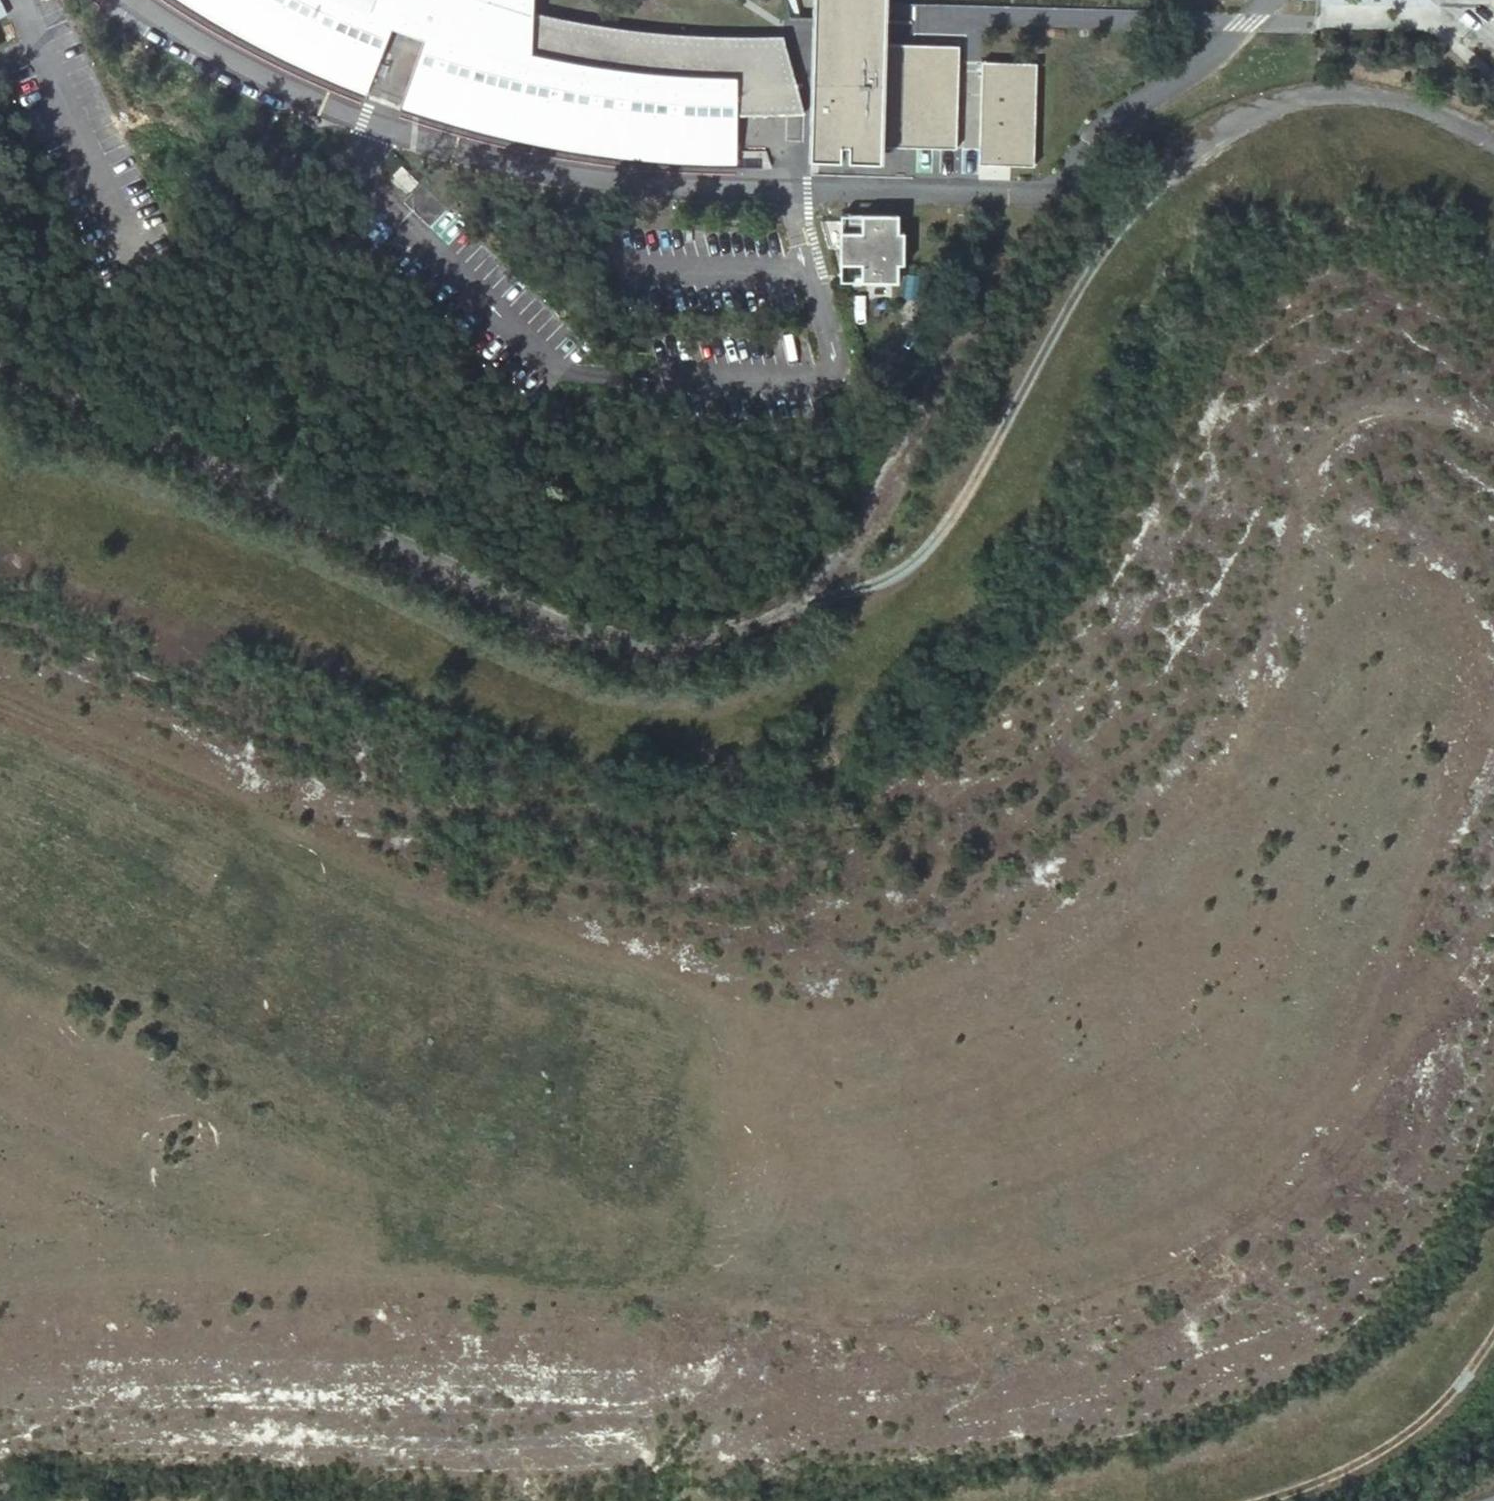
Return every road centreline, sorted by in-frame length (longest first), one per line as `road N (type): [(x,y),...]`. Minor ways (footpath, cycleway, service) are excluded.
road 1 (track): [(1493,143),(1383,94),(1313,91),(1246,111),(1175,155),(1103,254),(931,552),(787,626),(700,643),(610,641)]

